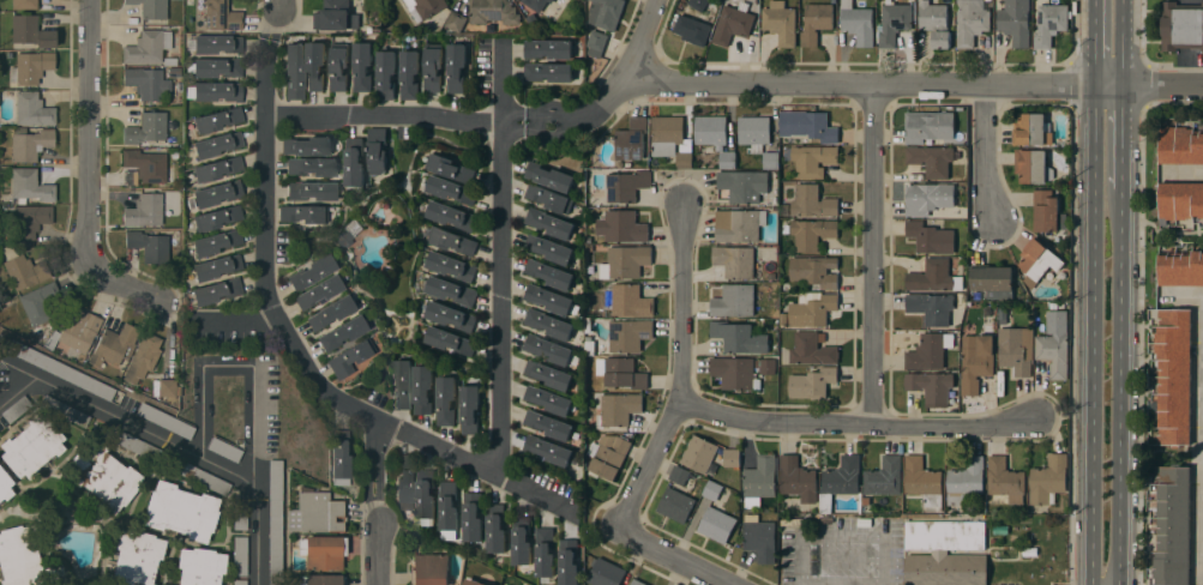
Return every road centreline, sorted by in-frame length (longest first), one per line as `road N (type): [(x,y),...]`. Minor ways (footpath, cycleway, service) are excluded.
road 1 (residential): [(505,480),(503,122),(270,119)]
road 2 (residential): [(1202,86),(628,83)]
road 3 (primary): [(1094,85),(1093,584)]
road 4 (residential): [(272,40),(269,301),(319,386),(380,422),(379,482)]
road 5 (primary): [(1119,584),(1121,189)]
road 6 (residential): [(1035,418),(986,428),(802,427),(732,420),(684,403)]
road 7 (residential): [(878,84),(873,428)]
road 8 (residential): [(682,206),(684,403),(620,531)]
road 9 (residential): [(89,0),(88,265)]
road 10 (residential): [(380,422),(573,512)]
road 11 (residential): [(987,85),(993,223)]

